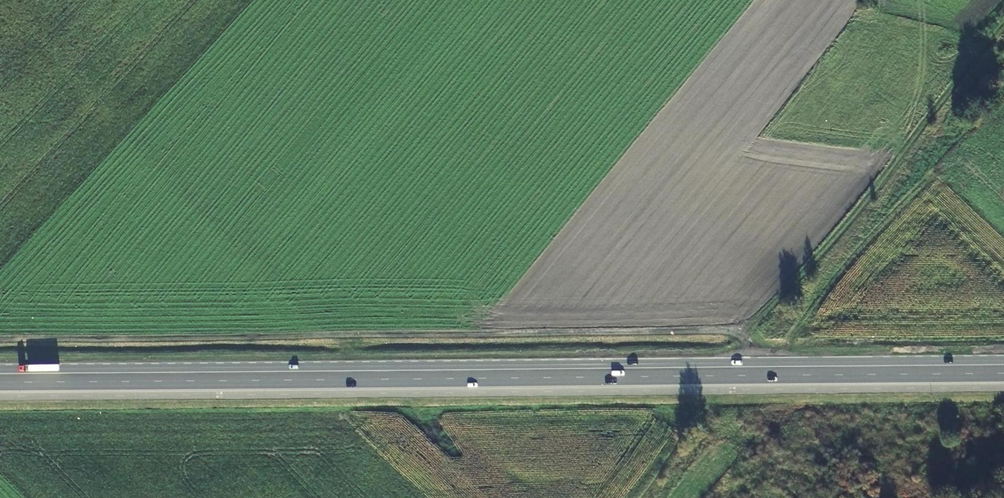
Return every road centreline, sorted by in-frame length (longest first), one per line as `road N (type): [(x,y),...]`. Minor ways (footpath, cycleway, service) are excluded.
road 1 (primary): [(1003,366),(0,373)]
road 2 (track): [(763,367),(749,357),(741,332),(724,330),(0,339)]
road 3 (track): [(1003,25),(820,271),(807,264),(741,332)]

